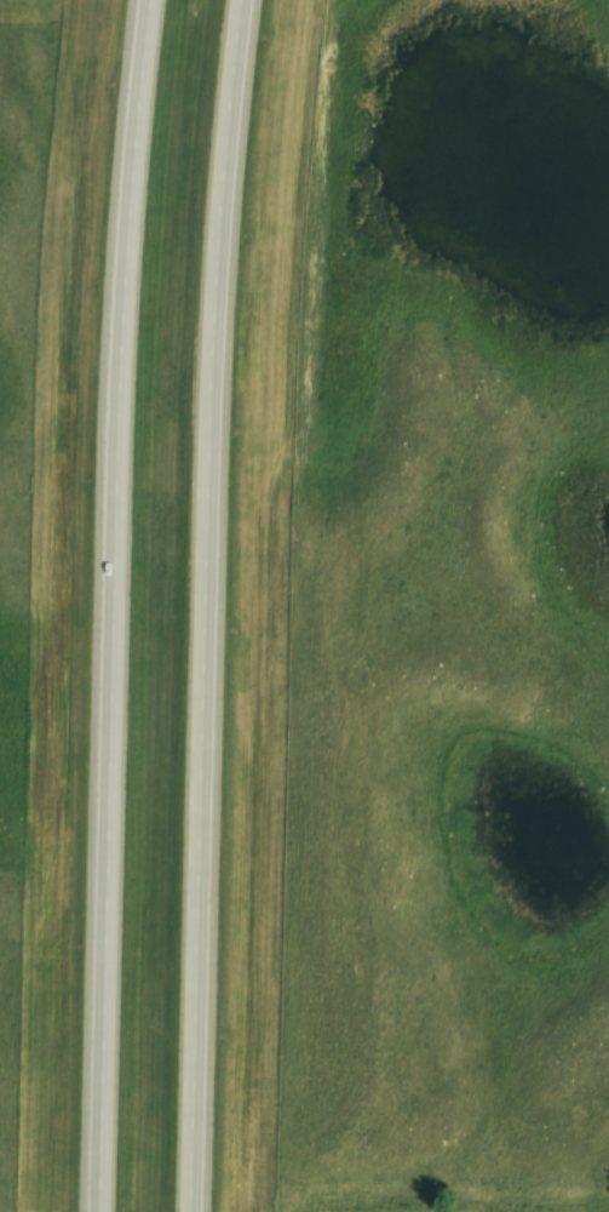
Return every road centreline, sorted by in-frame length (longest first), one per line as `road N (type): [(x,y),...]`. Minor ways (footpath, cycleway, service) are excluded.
road 1 (motorway): [(205,1211),(223,236),(256,0)]
road 2 (motorway): [(154,0),(125,239),(102,1211)]

